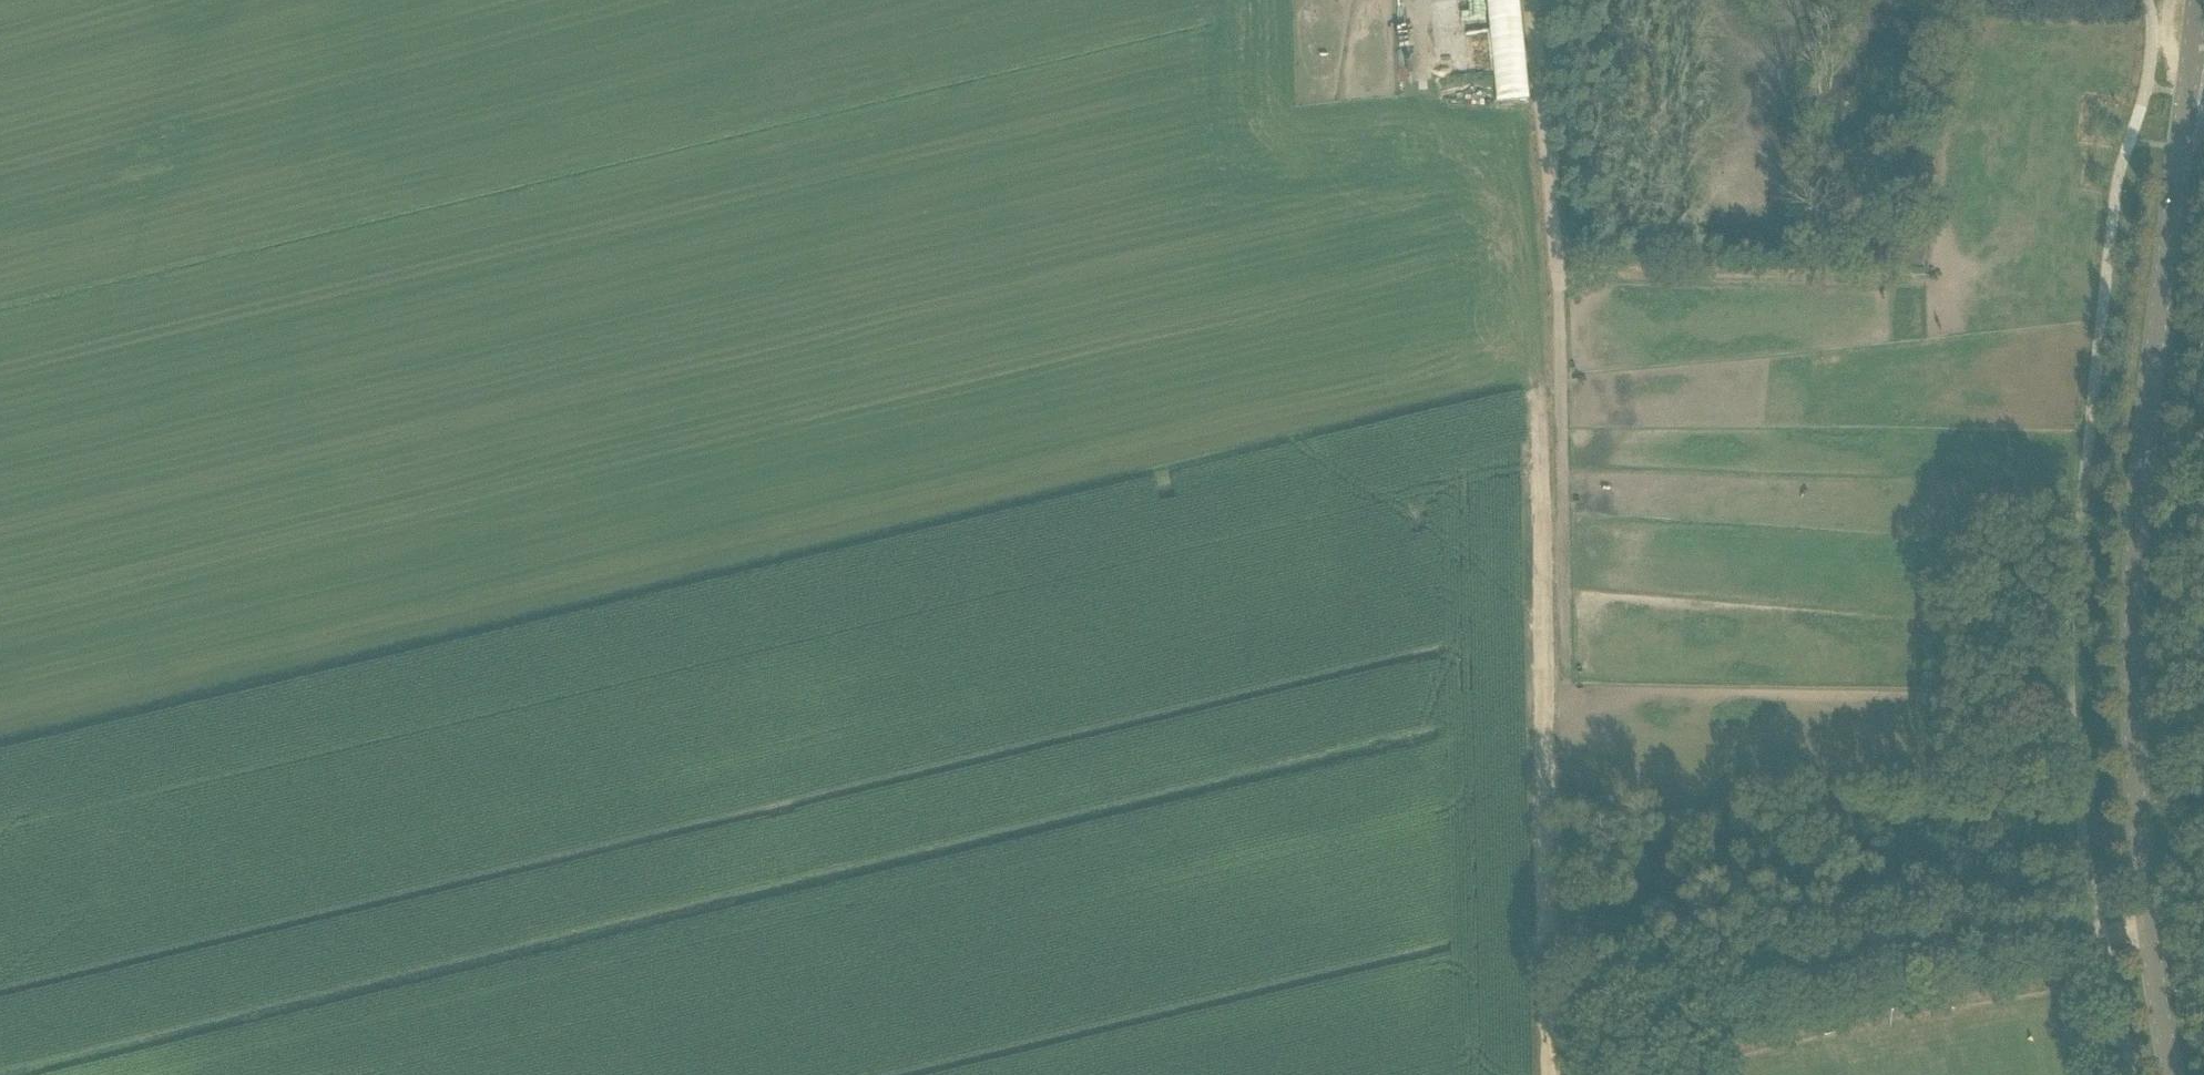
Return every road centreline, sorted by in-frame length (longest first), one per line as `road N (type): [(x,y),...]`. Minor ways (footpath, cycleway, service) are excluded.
road 1 (tertiary): [(2173,1074),(2131,729),(2134,544),(2188,114)]
road 2 (track): [(1677,1074),(1778,980),(1930,951),(2100,932)]

